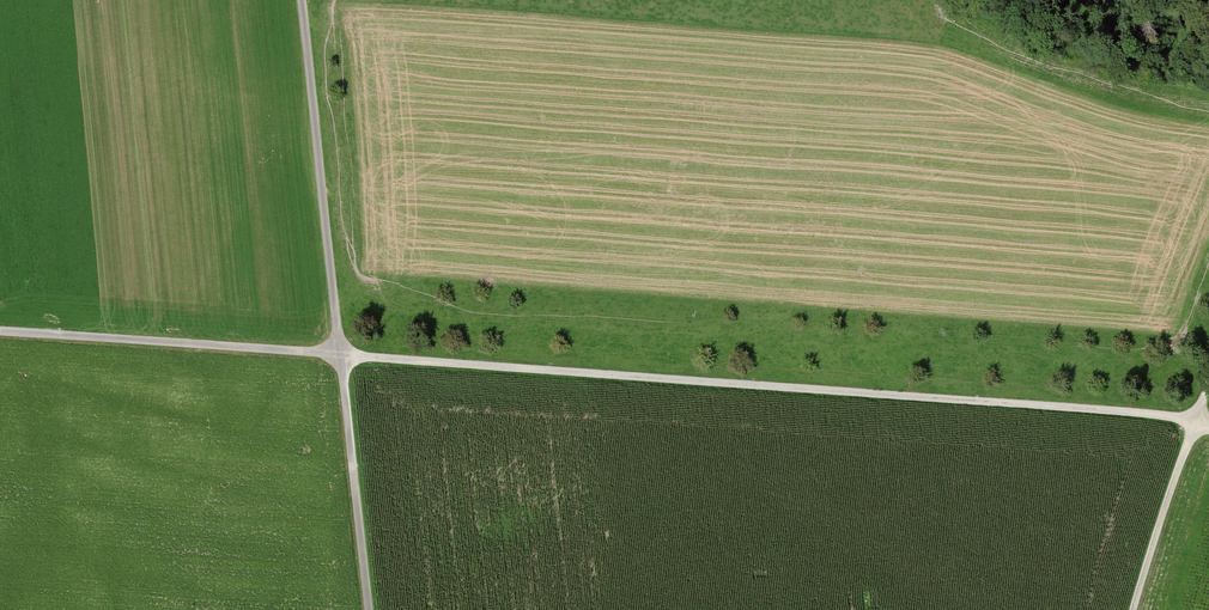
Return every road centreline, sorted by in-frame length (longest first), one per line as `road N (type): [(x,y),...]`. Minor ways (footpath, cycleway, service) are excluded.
road 1 (track): [(1195,423),(0,332)]
road 2 (track): [(303,0),(369,609)]
road 3 (track): [(1135,609),(1195,423)]

